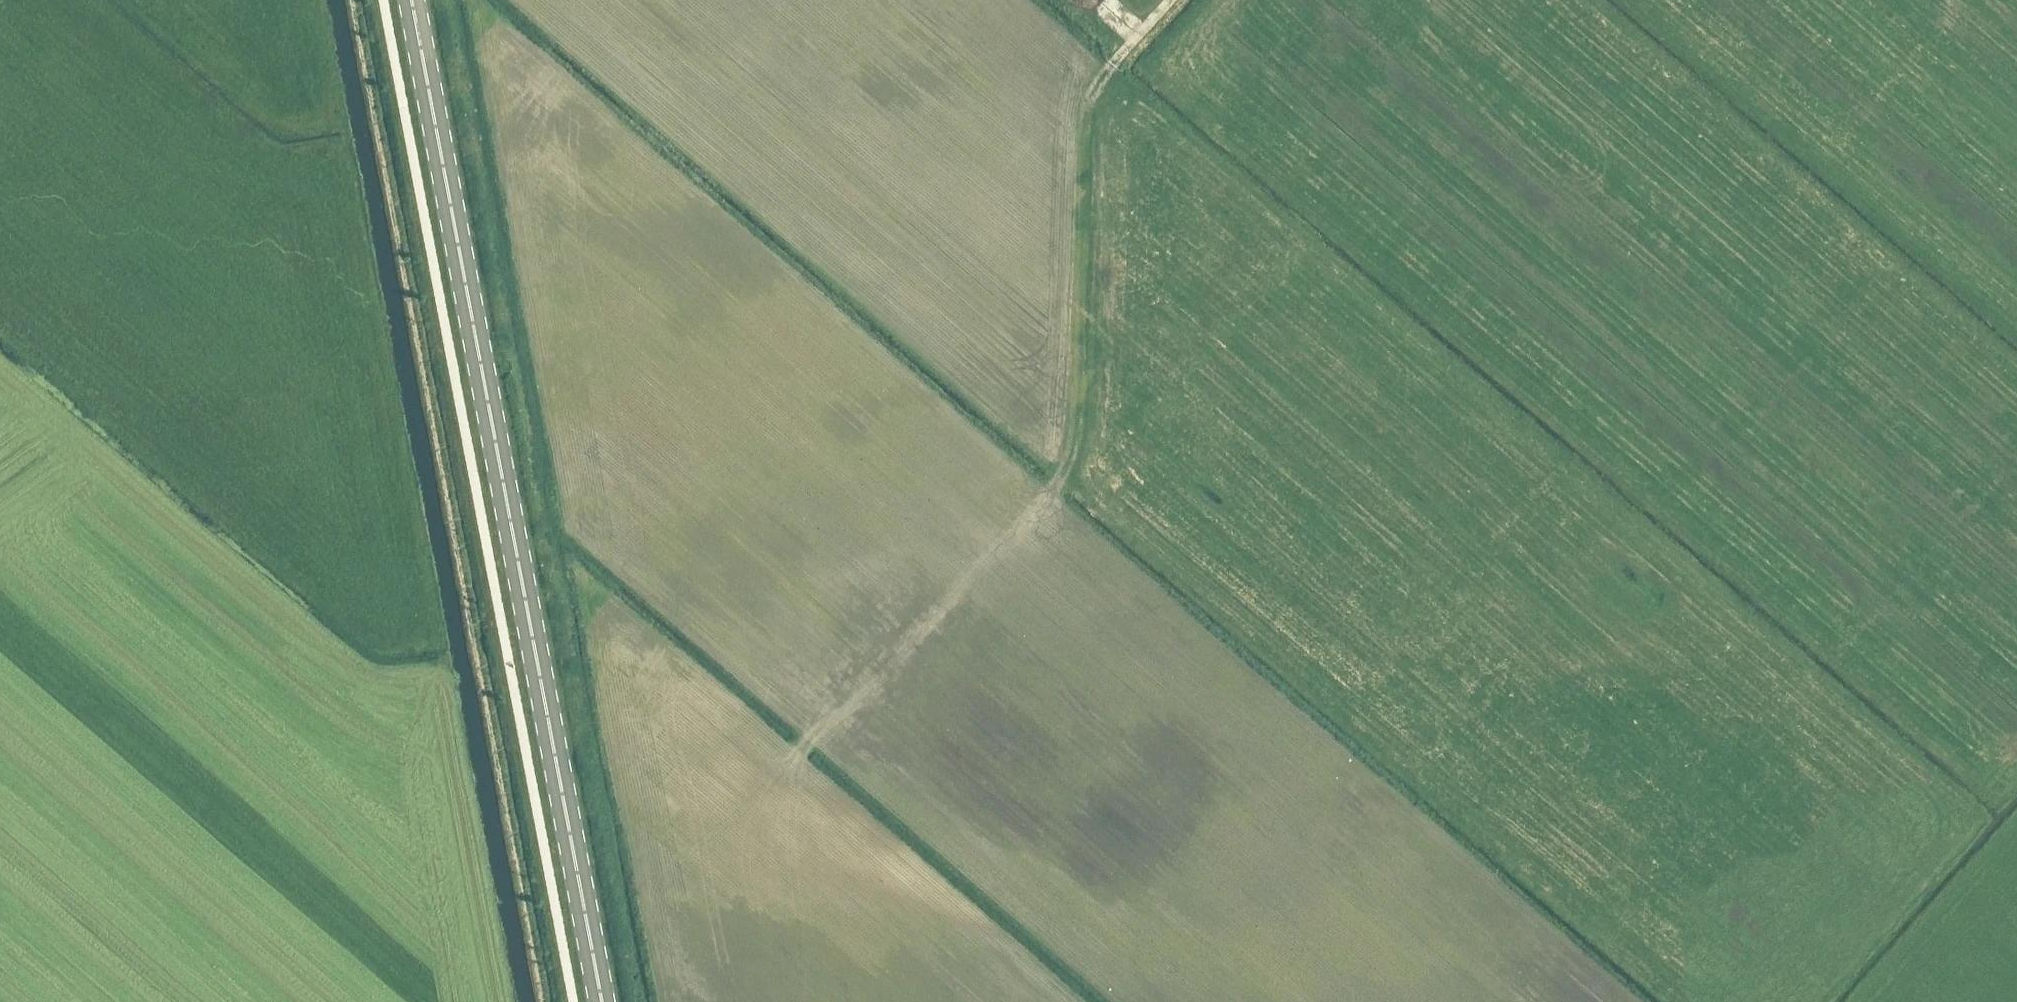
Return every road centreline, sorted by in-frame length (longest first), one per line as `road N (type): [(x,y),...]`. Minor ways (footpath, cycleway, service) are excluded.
road 1 (secondary): [(597,1001),(407,0)]

